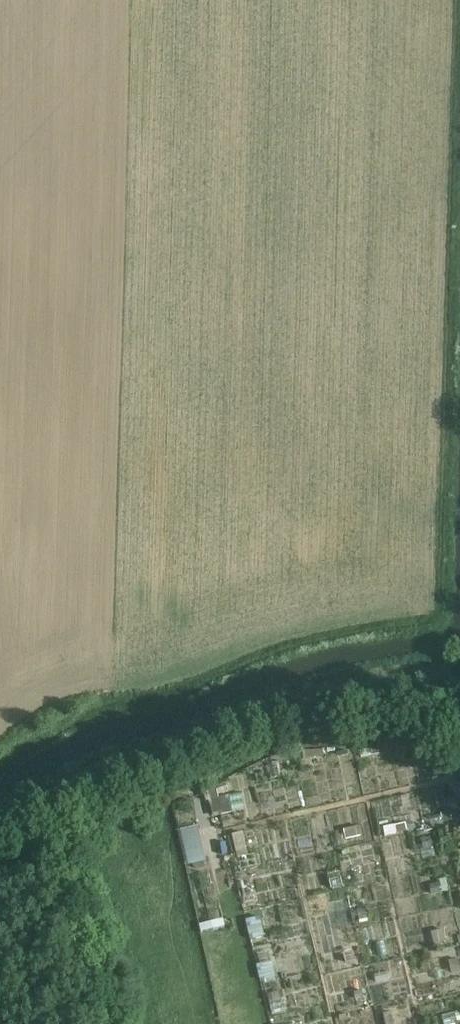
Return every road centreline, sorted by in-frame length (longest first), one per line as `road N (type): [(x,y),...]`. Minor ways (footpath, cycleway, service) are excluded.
road 1 (track): [(90,808),(290,725),(459,711)]

